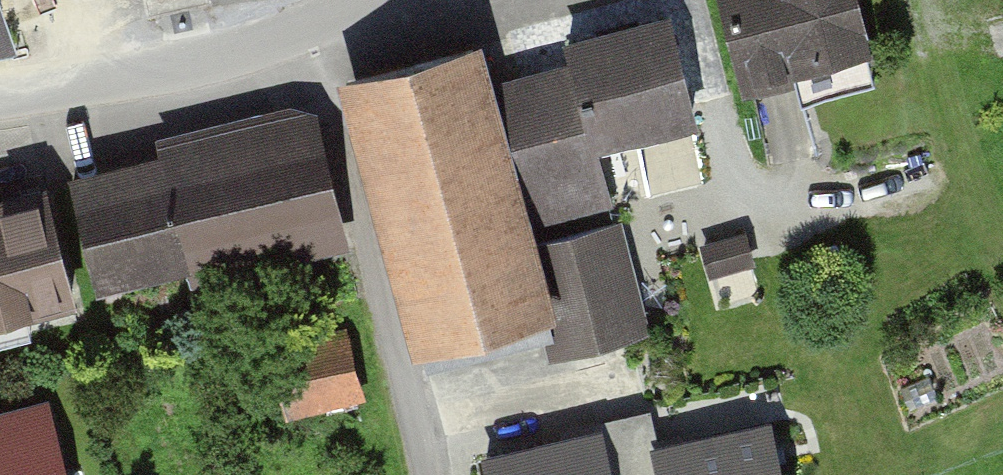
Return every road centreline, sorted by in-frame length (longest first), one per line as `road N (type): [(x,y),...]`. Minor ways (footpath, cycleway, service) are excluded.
road 1 (track): [(312,29),(418,474)]
road 2 (unclassified): [(371,0),(312,29),(99,86),(0,101)]

